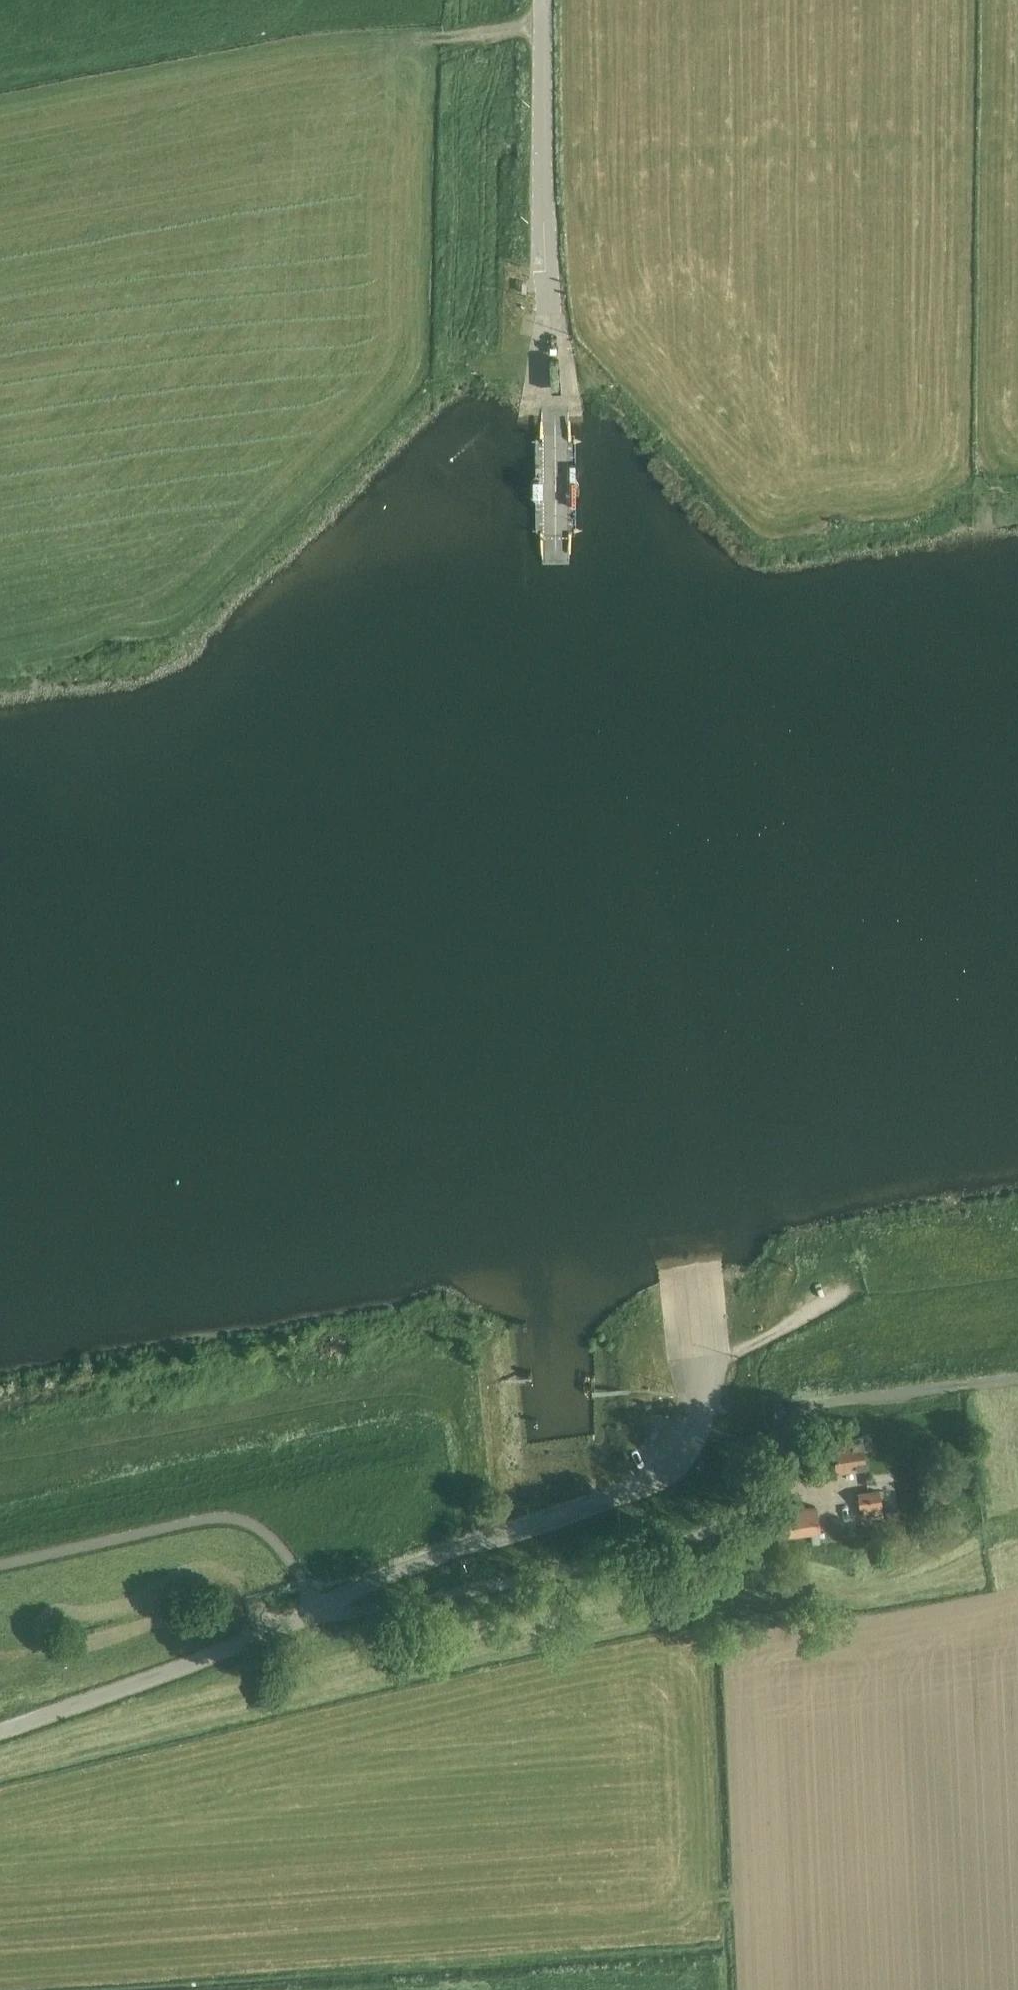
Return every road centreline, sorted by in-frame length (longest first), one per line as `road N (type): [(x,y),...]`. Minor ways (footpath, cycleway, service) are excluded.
road 1 (tertiary): [(0,1730),(231,1648),(660,1471),(681,1451),(698,1398),(690,1311)]
road 2 (tertiary): [(550,402),(546,0)]

